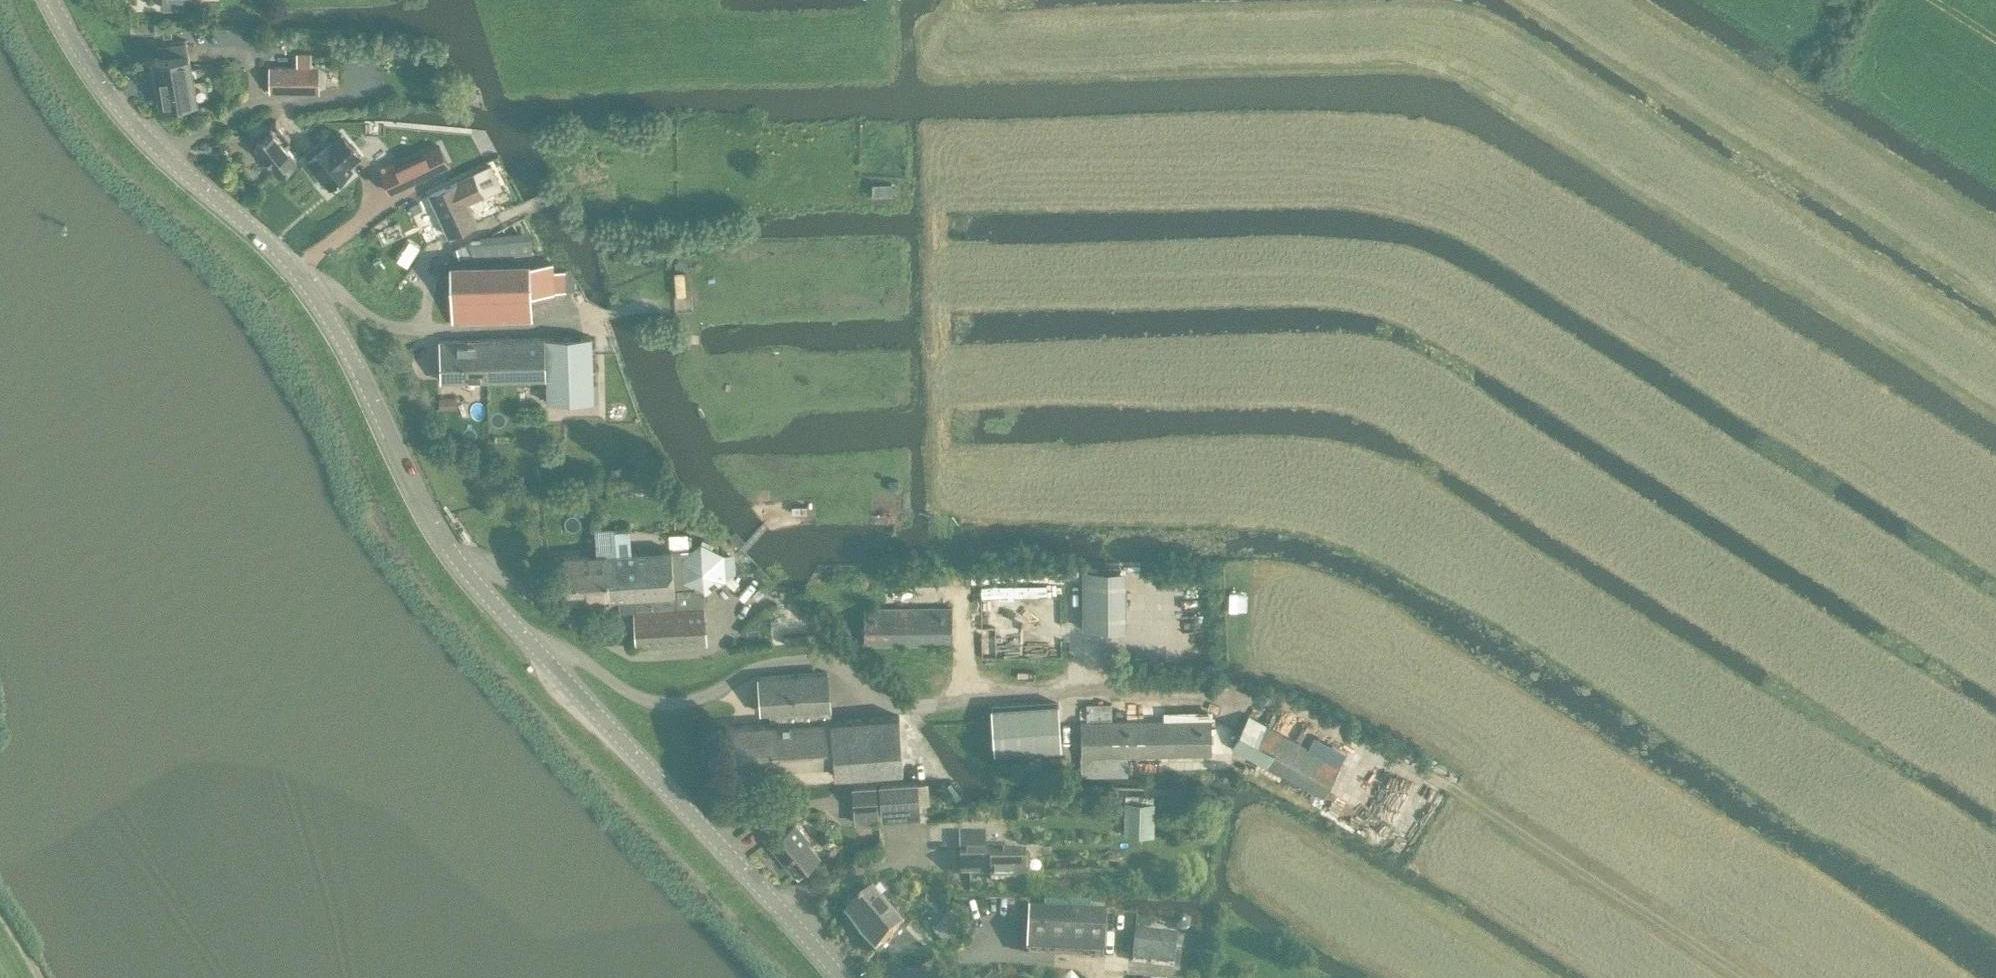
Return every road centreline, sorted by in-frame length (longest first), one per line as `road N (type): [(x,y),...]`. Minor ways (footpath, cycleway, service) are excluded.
road 1 (tertiary): [(841,977),(469,572),(434,524),(314,289),(146,135),(54,0)]
road 2 (track): [(1743,977),(1360,737),(1253,701)]
road 3 (track): [(943,517),(963,618),(967,700)]

